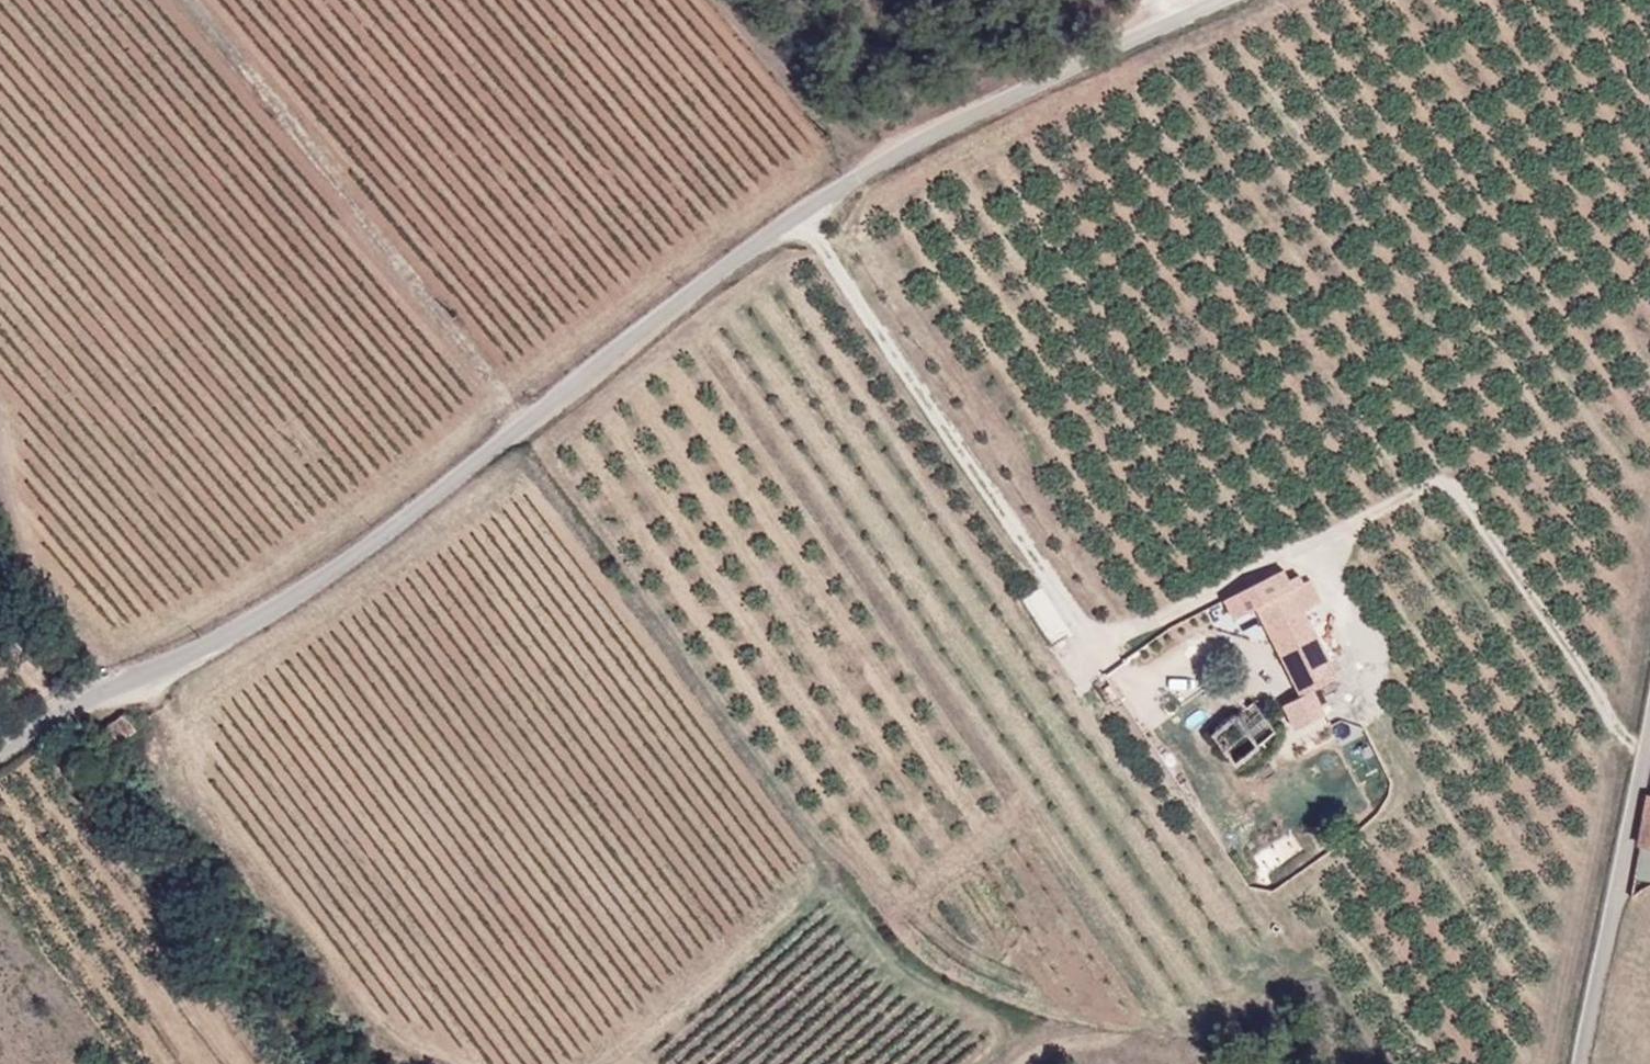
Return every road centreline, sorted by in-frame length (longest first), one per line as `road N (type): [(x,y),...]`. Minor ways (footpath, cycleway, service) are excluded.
road 1 (tertiary): [(1224,0),(1052,69),(907,141),(720,268),(248,629),(154,680),(59,709),(0,752)]
road 2 (residential): [(1574,1063),(1649,743)]

